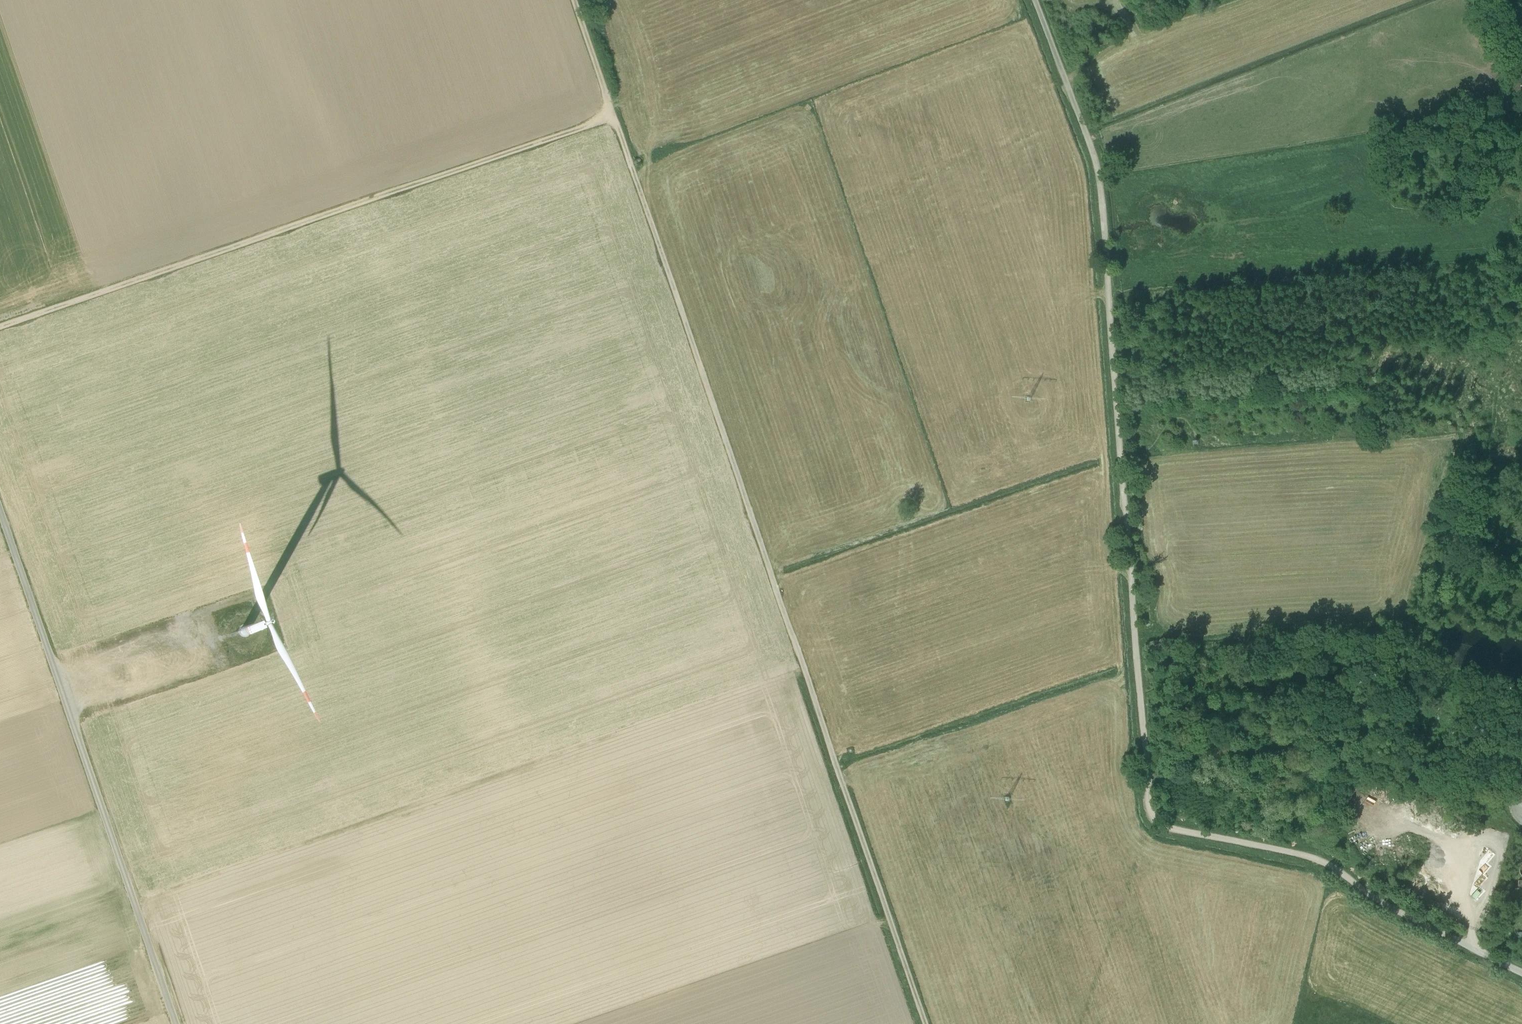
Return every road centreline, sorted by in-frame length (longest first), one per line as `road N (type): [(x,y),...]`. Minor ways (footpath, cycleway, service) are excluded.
road 1 (track): [(1521,977),(1382,906),(1330,864),(1163,828),(1151,811),(1099,171),(1035,0)]
road 2 (track): [(927,1023),(575,0)]
road 3 (track): [(616,115),(0,328)]
road 4 (unclassified): [(0,510),(178,1023)]

